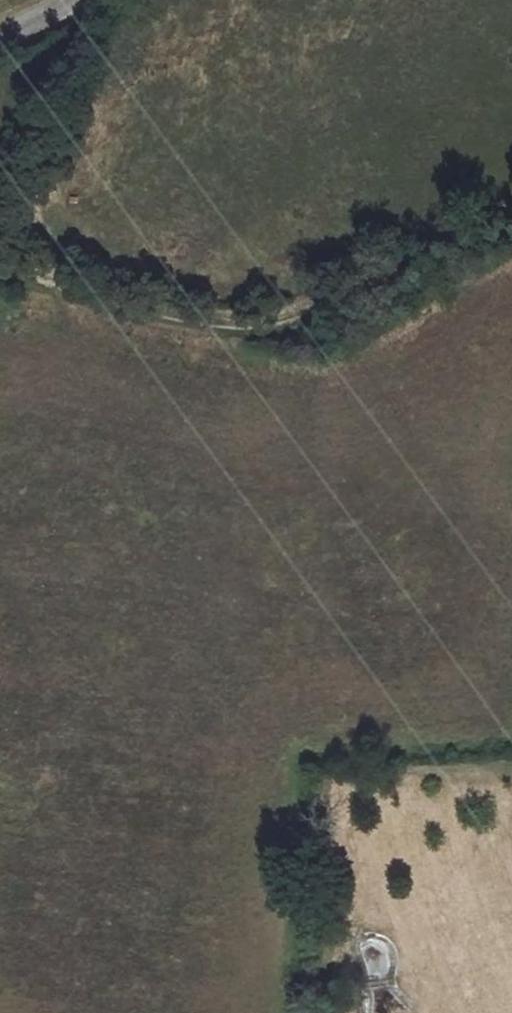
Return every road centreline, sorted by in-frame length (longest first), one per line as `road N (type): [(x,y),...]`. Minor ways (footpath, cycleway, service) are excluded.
road 1 (track): [(0,268),(238,325),(296,314),(387,256),(511,194)]

